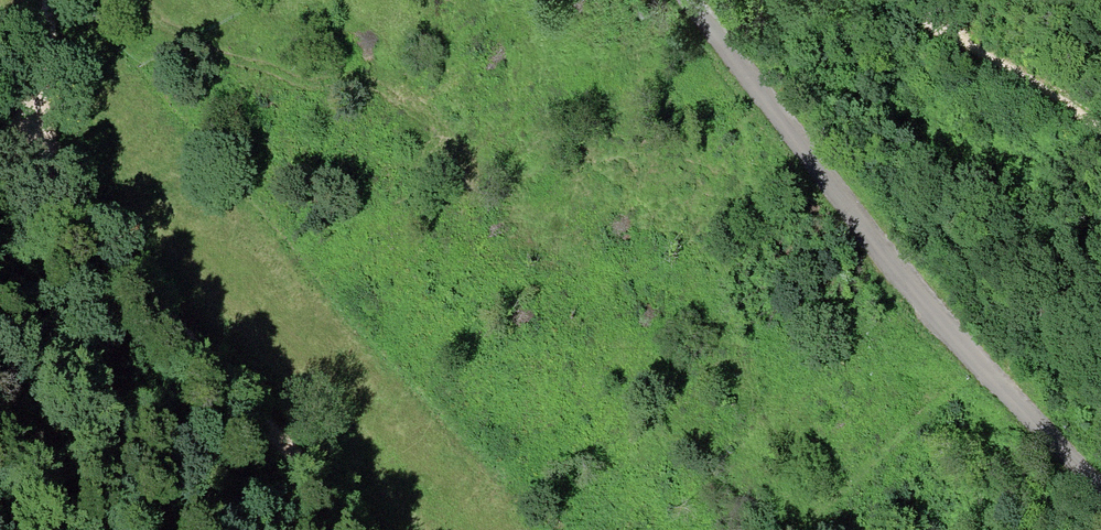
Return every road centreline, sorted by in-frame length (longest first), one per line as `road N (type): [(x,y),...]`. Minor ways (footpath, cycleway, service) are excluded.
road 1 (residential): [(1100,484),(919,296),(690,0)]
road 2 (track): [(362,529),(31,134)]
road 3 (track): [(1100,126),(884,0)]
road 4 (track): [(49,0),(51,36),(31,134)]

